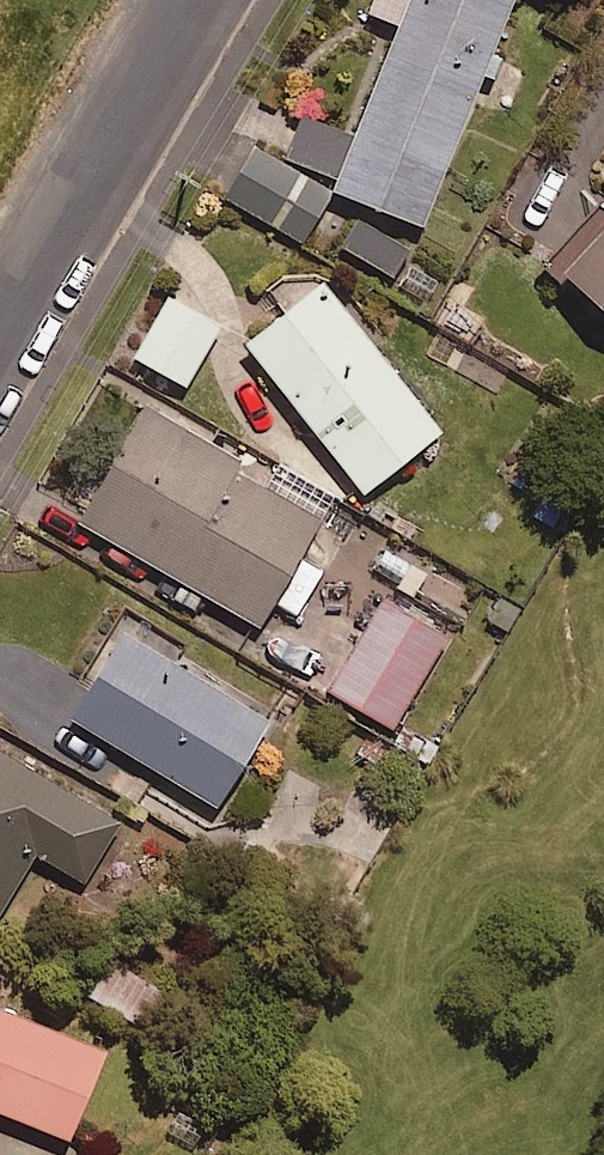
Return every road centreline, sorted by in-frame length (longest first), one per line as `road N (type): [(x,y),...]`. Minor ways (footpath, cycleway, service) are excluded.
road 1 (unclassified): [(0,343),(198,0)]

